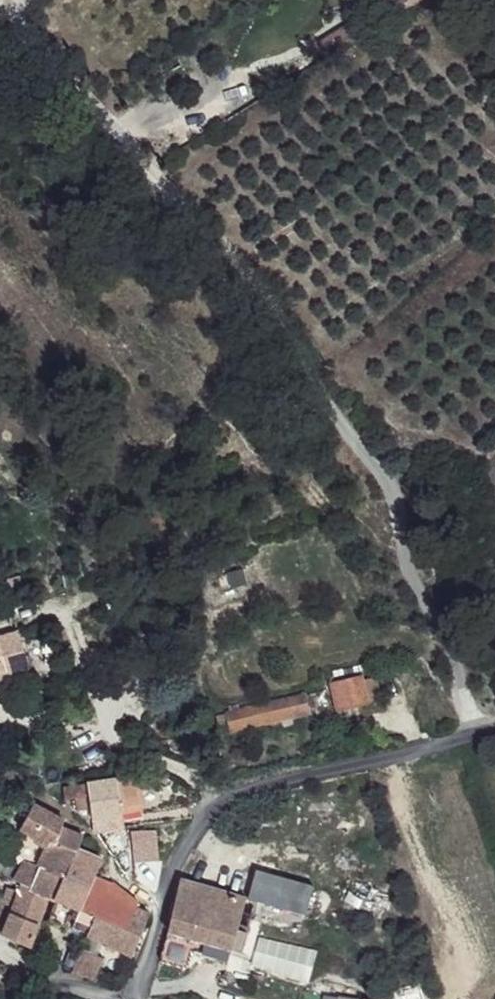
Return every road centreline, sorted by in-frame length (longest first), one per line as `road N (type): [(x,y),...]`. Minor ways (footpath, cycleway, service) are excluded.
road 1 (track): [(309,31),(155,138),(155,195),(233,305),(406,484),(431,576),(491,727)]
road 2 (residential): [(130,995),(42,983),(23,984),(6,998)]

